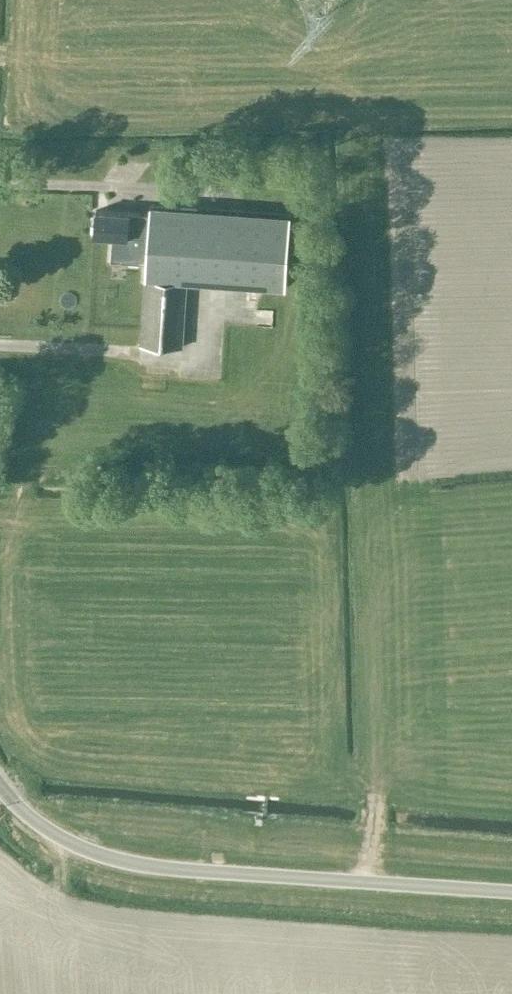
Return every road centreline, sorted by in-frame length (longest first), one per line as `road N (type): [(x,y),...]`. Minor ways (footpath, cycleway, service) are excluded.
road 1 (unclassified): [(511,893),(108,861),(39,828),(0,789)]

